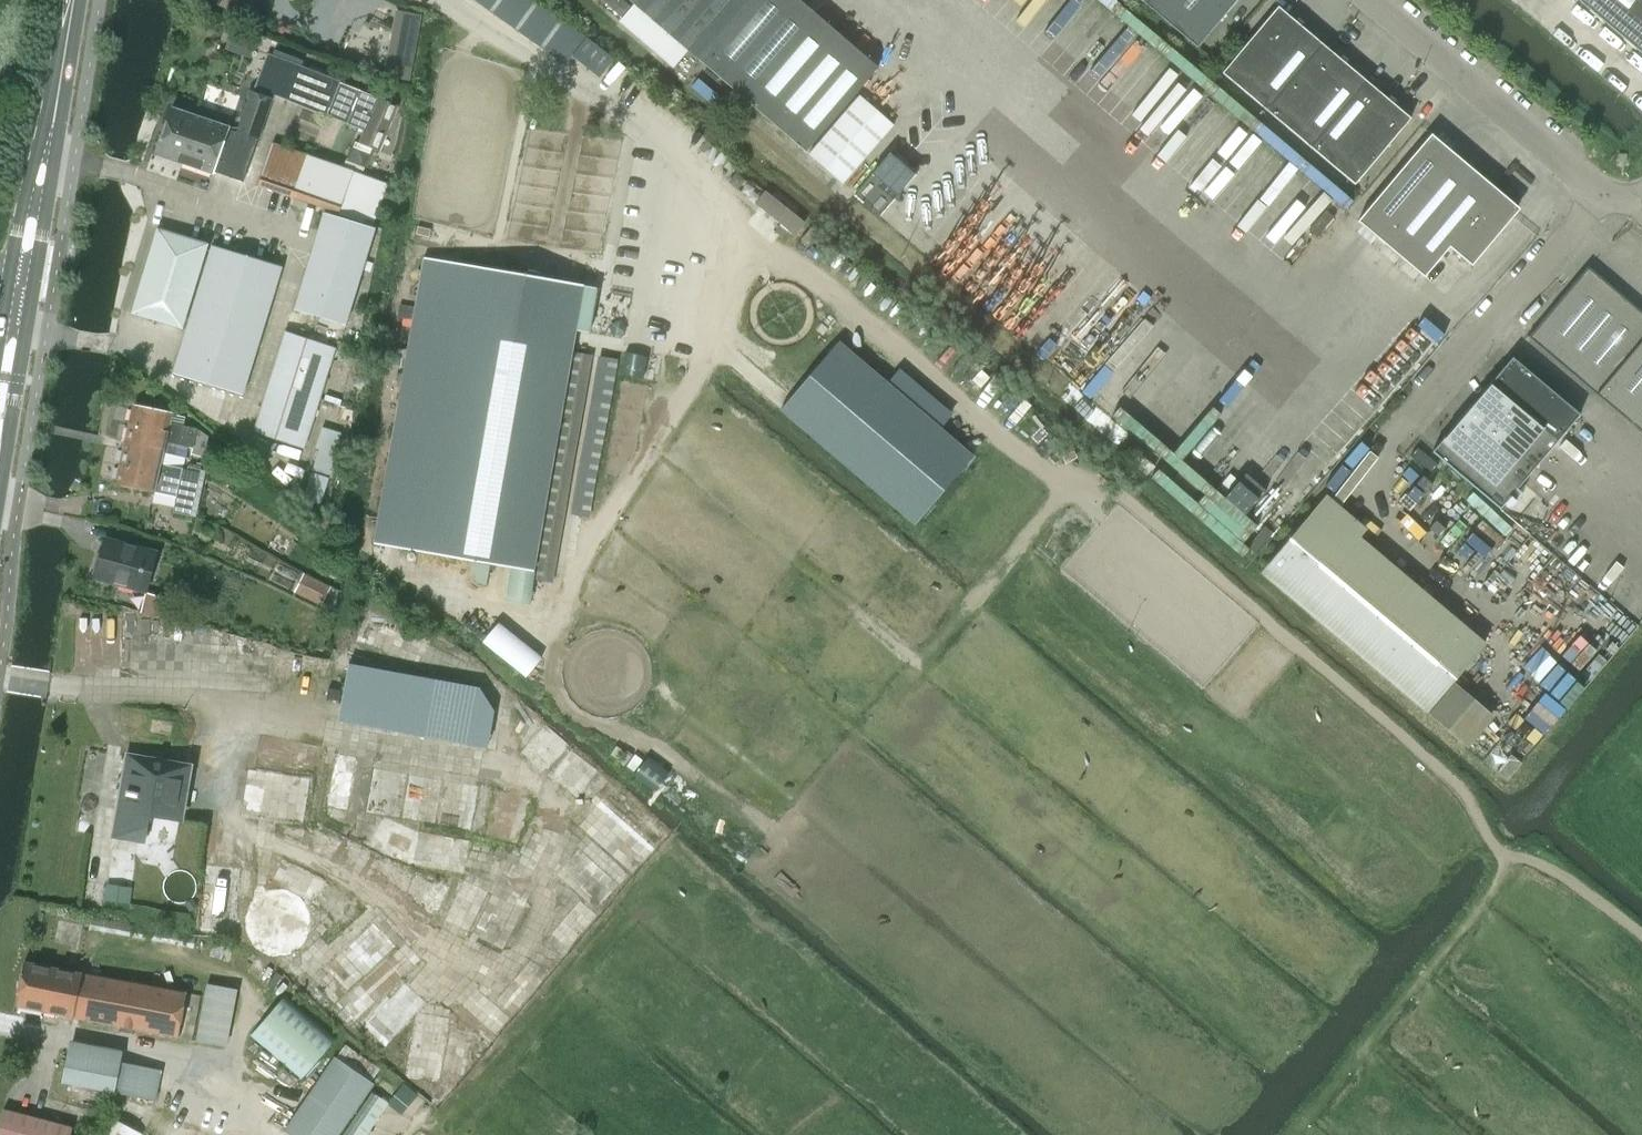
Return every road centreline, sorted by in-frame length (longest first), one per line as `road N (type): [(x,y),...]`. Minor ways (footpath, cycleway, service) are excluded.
road 1 (track): [(704,194),(1065,489),(1101,479),(1470,800),(1500,852)]
road 2 (unclassified): [(1373,0),(1601,195),(1641,203)]
road 3 (tertiary): [(0,452),(56,154),(51,124)]
road 4 (tertiary): [(51,124),(36,152),(0,349)]
road 5 (tertiary): [(51,124),(73,0)]

